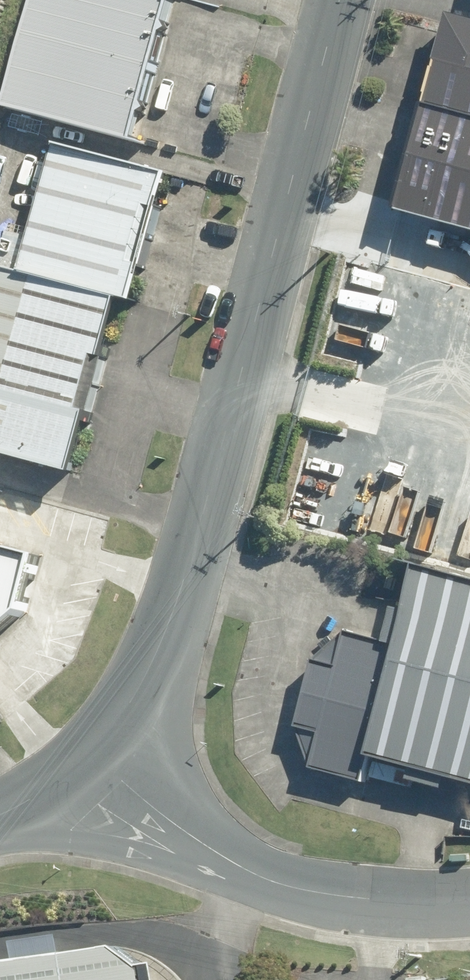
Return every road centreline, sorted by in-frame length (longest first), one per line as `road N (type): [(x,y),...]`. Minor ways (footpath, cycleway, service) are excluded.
road 1 (unclassified): [(104,761),(183,611),(344,0)]
road 2 (unclassified): [(469,900),(417,907),(299,882),(104,761)]
road 3 (unclassified): [(0,829),(51,805),(104,761)]

